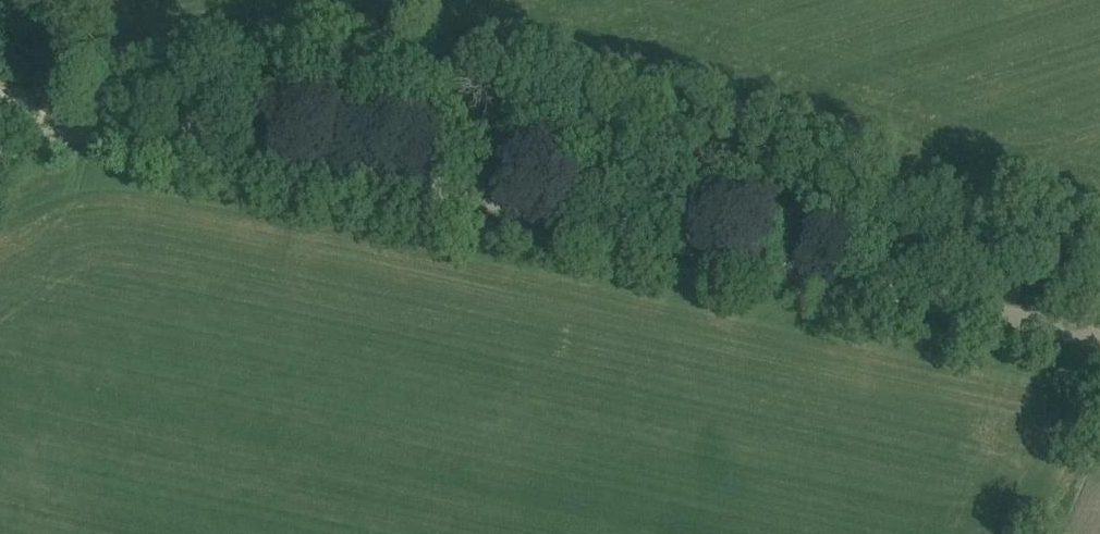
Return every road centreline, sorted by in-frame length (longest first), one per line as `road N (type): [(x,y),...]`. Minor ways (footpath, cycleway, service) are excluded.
road 1 (tertiary): [(0,150),(68,124),(184,130),(1099,341)]

